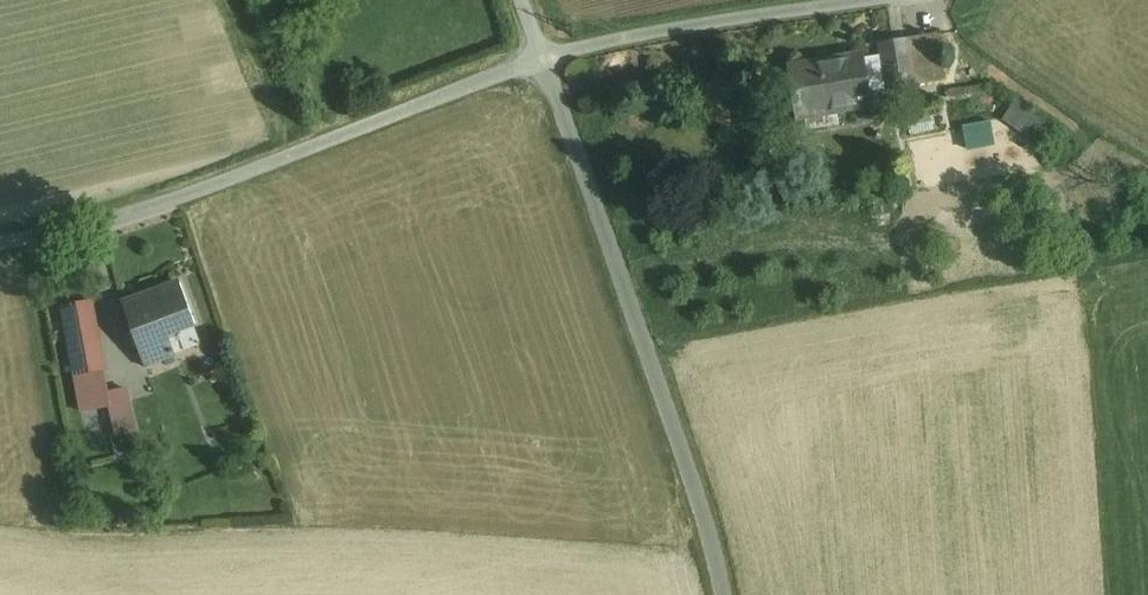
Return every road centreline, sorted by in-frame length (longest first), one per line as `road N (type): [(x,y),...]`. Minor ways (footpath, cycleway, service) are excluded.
road 1 (unclassified): [(545,56),(183,195),(0,245)]
road 2 (unclassified): [(720,594),(698,504),(545,56)]
road 3 (unclassified): [(862,0),(545,56)]

